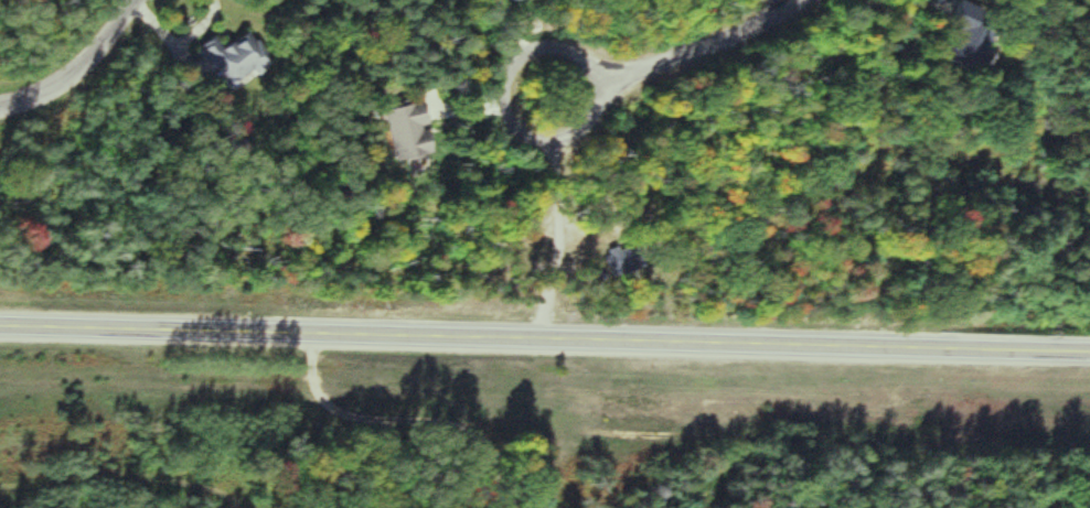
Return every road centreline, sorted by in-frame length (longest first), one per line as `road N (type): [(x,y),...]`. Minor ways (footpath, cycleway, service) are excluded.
road 1 (tertiary): [(1089,354),(0,327)]
road 2 (residential): [(799,0),(726,39),(533,98)]
road 3 (track): [(0,483),(193,479),(243,507)]
road 4 (residential): [(0,107),(36,98),(83,68),(140,0)]

